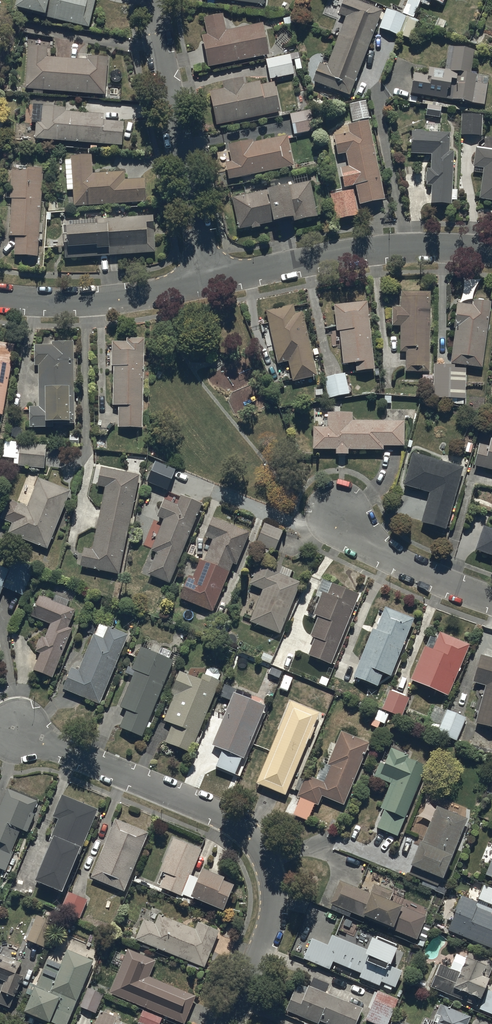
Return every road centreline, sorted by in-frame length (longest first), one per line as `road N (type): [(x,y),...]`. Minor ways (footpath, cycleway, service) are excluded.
road 1 (residential): [(231,1023),(274,913),(272,875),(255,842),(212,811),(18,731)]
road 2 (residential): [(152,0),(208,282)]
road 3 (residential): [(208,282),(362,251),(491,251)]
road 4 (residential): [(0,299),(85,302),(208,282)]
road 5 (residential): [(339,514),(389,557),(491,601)]

